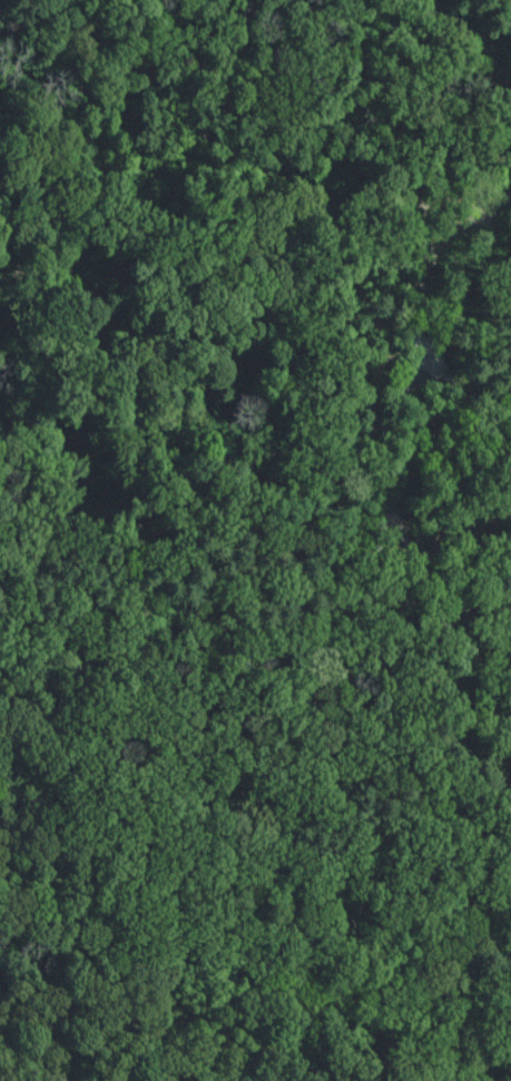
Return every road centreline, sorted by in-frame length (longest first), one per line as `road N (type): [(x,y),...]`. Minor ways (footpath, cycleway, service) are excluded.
road 1 (residential): [(510,787),(468,747),(436,629),(385,518),(391,439),(428,297),(483,215),(510,190)]
road 2 (track): [(385,518),(139,524),(0,573)]

